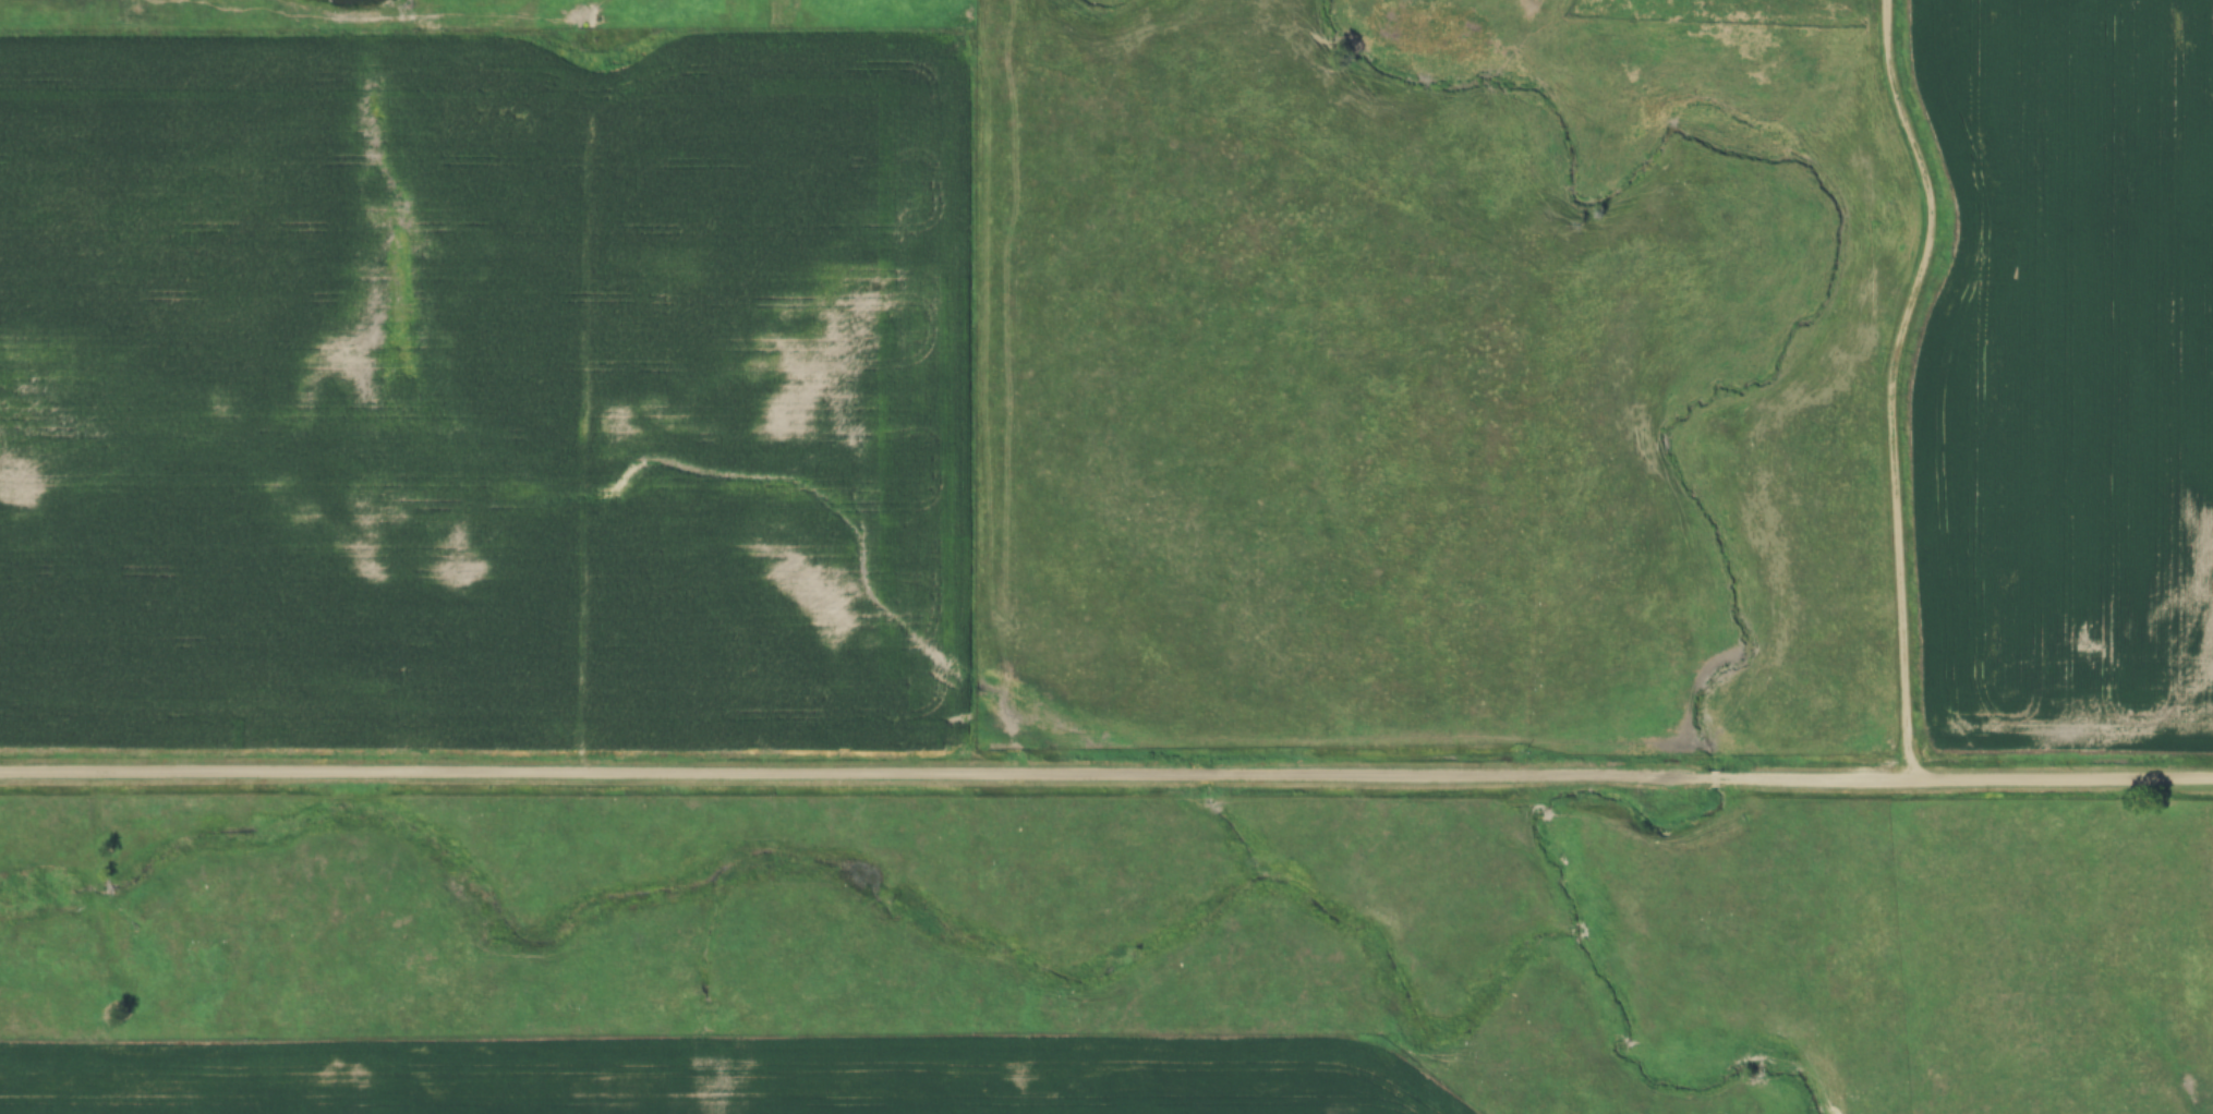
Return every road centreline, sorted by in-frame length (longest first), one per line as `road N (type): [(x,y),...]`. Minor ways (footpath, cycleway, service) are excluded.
road 1 (track): [(2212,773),(0,757)]
road 2 (track): [(1898,771),(1881,390),(1923,235),(1919,184),(1875,45),(1877,0)]

